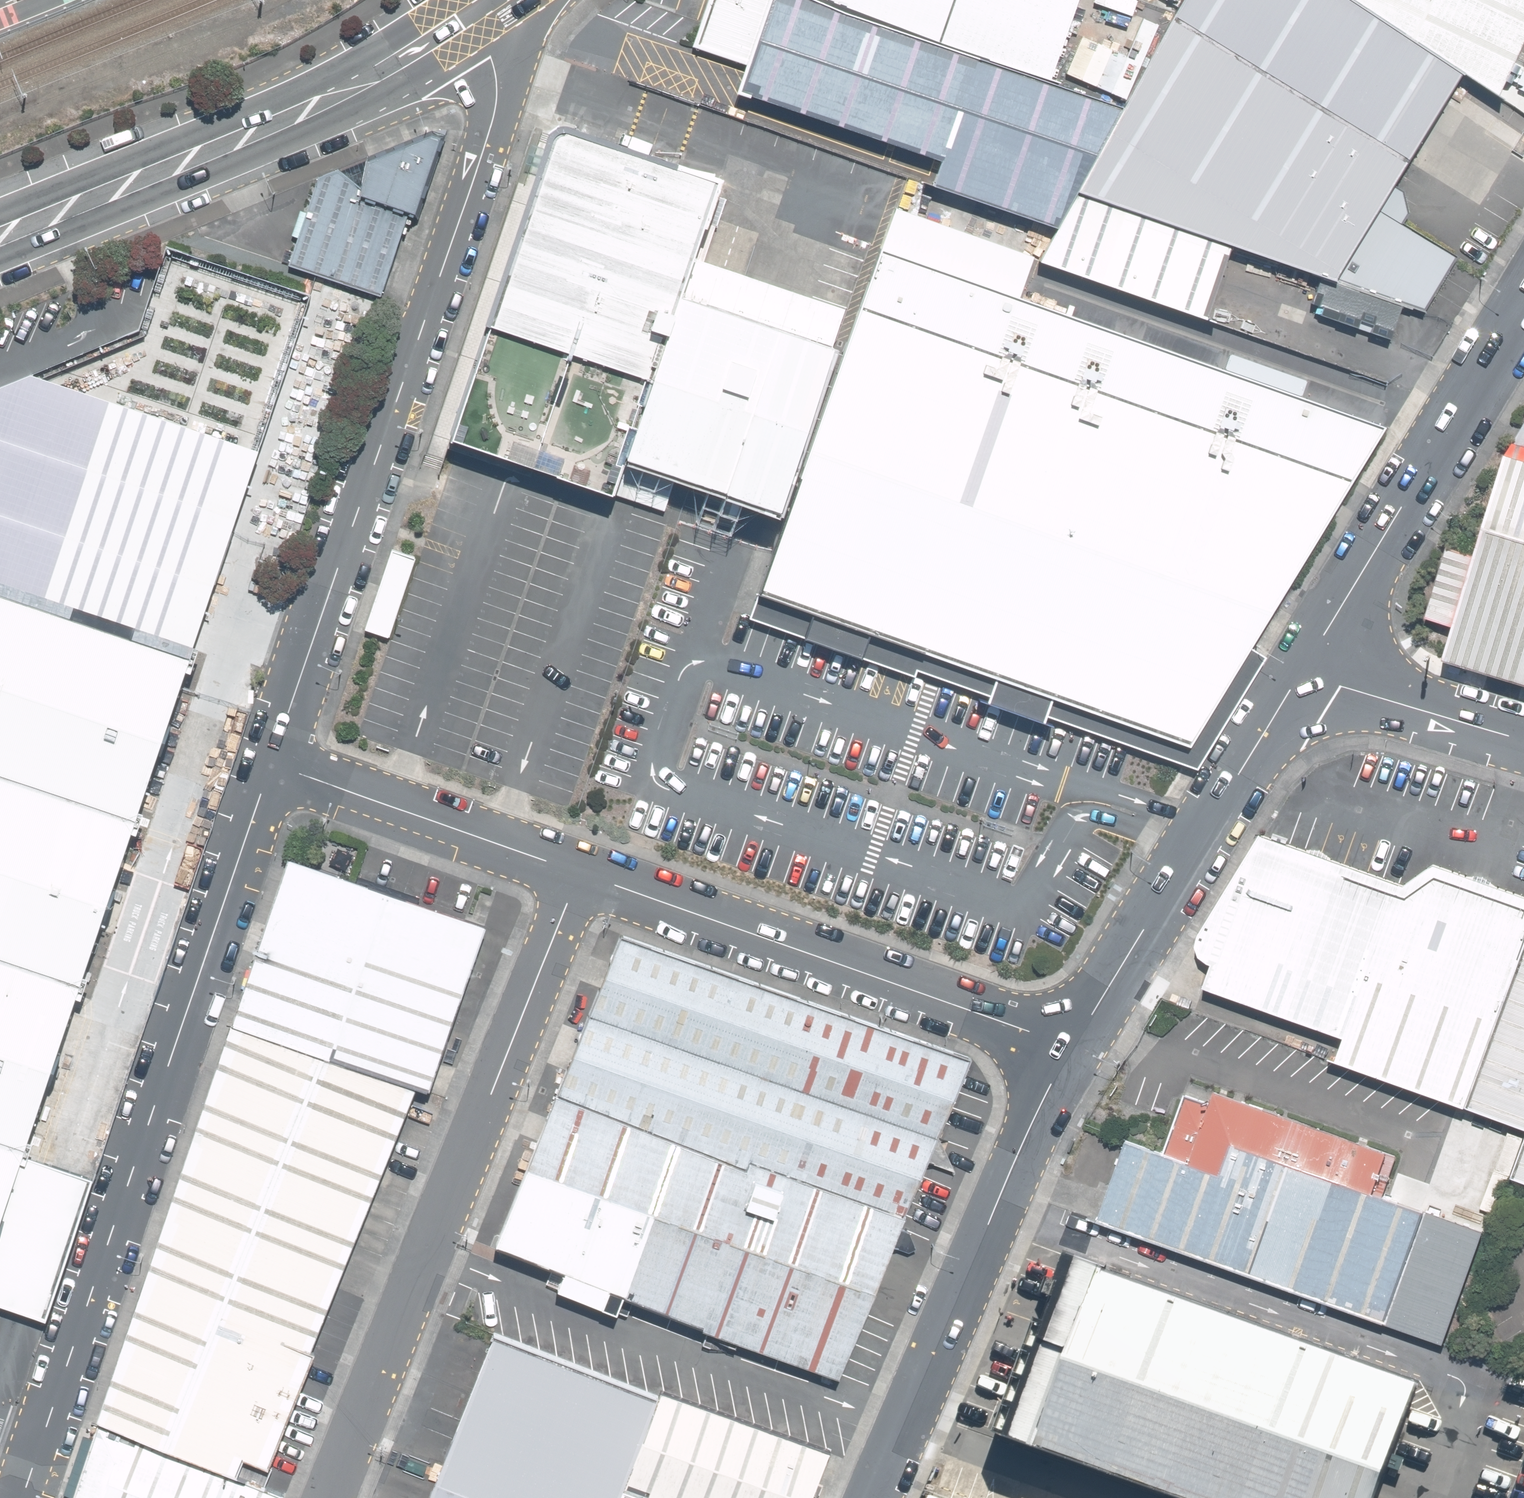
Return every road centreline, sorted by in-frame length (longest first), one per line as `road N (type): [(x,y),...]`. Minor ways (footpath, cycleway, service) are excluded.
road 1 (unclassified): [(273,766),(484,152),(495,70),(466,18)]
road 2 (unclassified): [(273,766),(17,1497)]
road 3 (unclassified): [(332,1497),(579,873)]
road 4 (unclassified): [(1069,1046),(579,873)]
road 5 (secondary): [(466,18),(327,100),(0,237)]
road 6 (tertiary): [(1069,1046),(874,1497)]
road 7 (tertiary): [(1310,677),(1069,1046)]
road 8 (tertiary): [(1523,310),(1310,677)]
road 9 (unclassified): [(579,873),(273,766)]
road 10 (unclassified): [(1310,677),(1523,746)]

